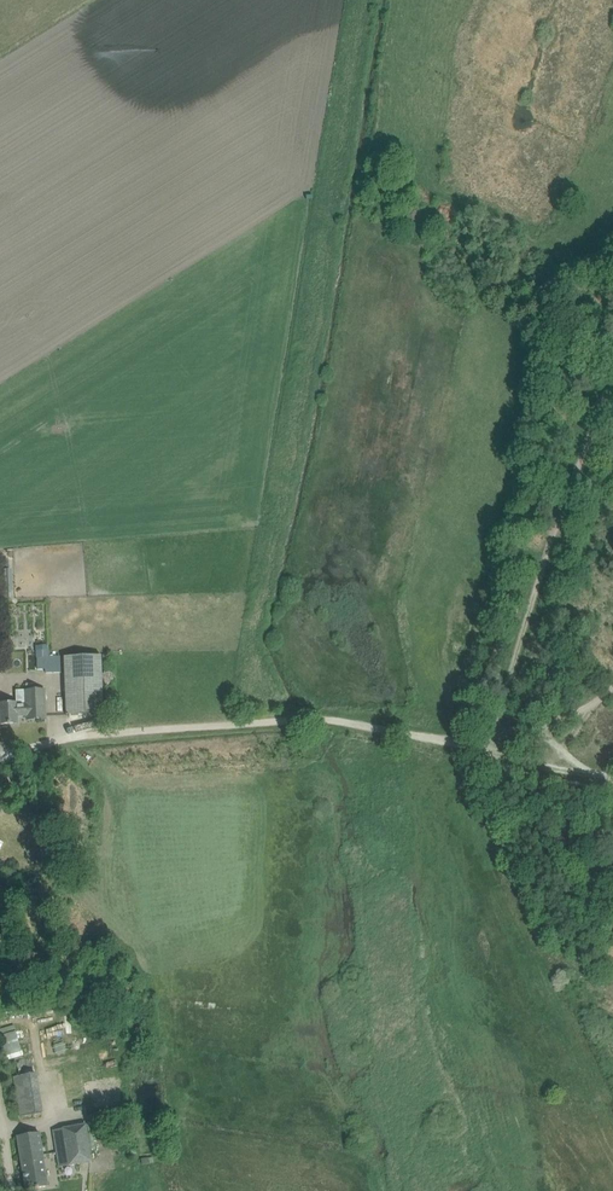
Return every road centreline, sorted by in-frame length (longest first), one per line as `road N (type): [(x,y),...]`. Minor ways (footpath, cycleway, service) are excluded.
road 1 (track): [(479,749),(612,369)]
road 2 (track): [(479,749),(323,719),(110,735)]
road 3 (track): [(612,776),(479,749)]

